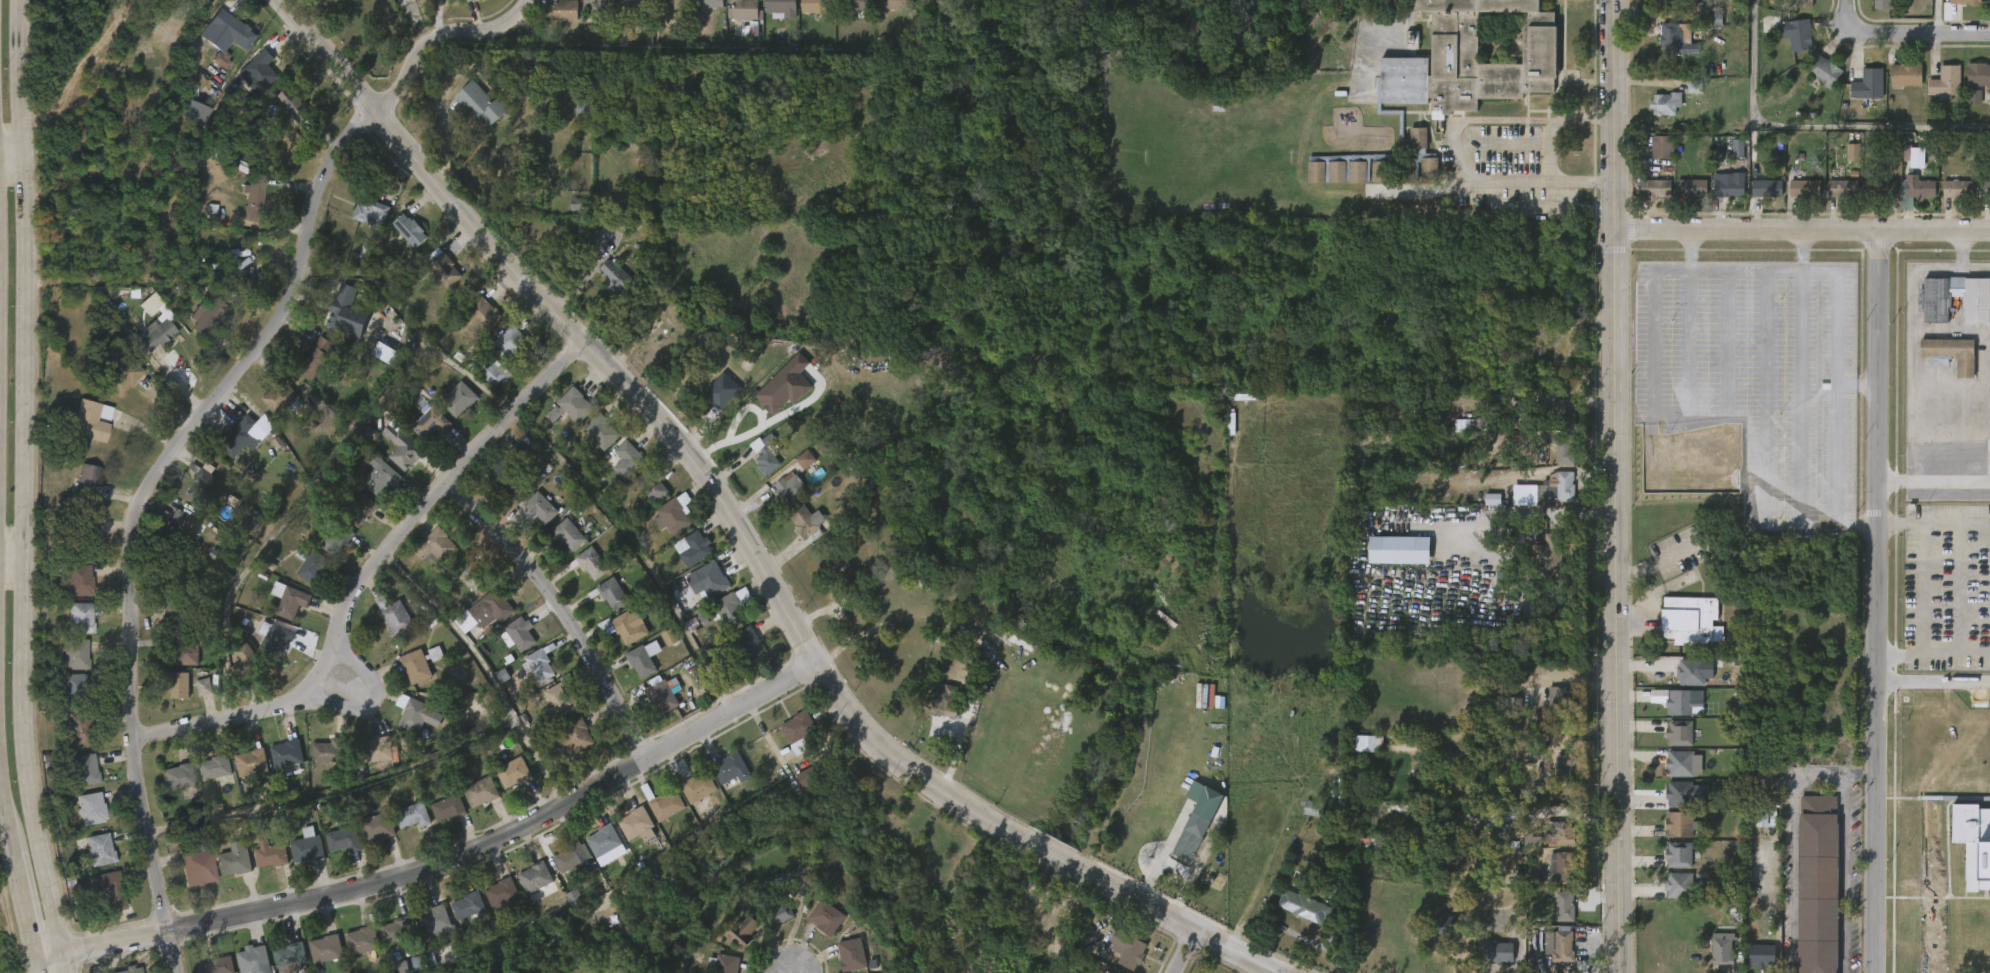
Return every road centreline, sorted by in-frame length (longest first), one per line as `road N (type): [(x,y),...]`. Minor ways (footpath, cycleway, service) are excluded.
road 1 (tertiary): [(371,115),(494,267),(648,425),(711,504),(845,716),(879,751),(963,809),(1277,972)]
road 2 (secondary): [(66,972),(29,785),(24,710),(22,0)]
road 3 (residential): [(371,115),(322,173),(296,280),(275,325),(137,511),(133,740),(177,972)]
road 4 (residential): [(28,960),(433,876),(564,814),(809,665)]
road 5 (tertiary): [(1620,972),(1609,226)]
road 6 (residential): [(1880,230),(1878,972)]
road 7 (residential): [(133,740),(303,703),(319,686),(347,603),(440,490),(574,353)]
road 8 (residential): [(1609,226),(1989,230)]
road 9 (residential): [(440,490),(522,575),(579,652),(639,765)]
road 10 (tertiary): [(1609,226),(1610,0)]
road 11 (residential): [(371,115),(398,91),(425,46),(493,31),(511,22),(525,0)]
road 12 (residential): [(1851,0),(1855,24),(1867,31),(1989,32)]
road 13 (secondary): [(0,822),(30,972)]
road 14 (tertiary): [(371,115),(271,0)]

